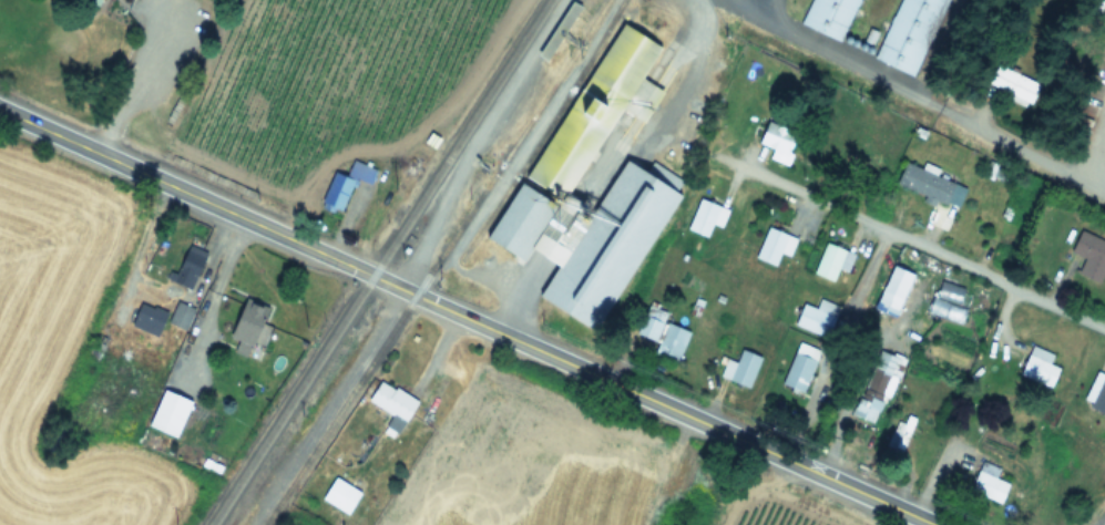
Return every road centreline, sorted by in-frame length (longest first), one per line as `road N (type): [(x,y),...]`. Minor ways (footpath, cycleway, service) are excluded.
road 1 (secondary): [(935,524),(0,110)]
road 2 (residential): [(1104,192),(723,0)]
road 3 (residential): [(1104,329),(723,159)]

